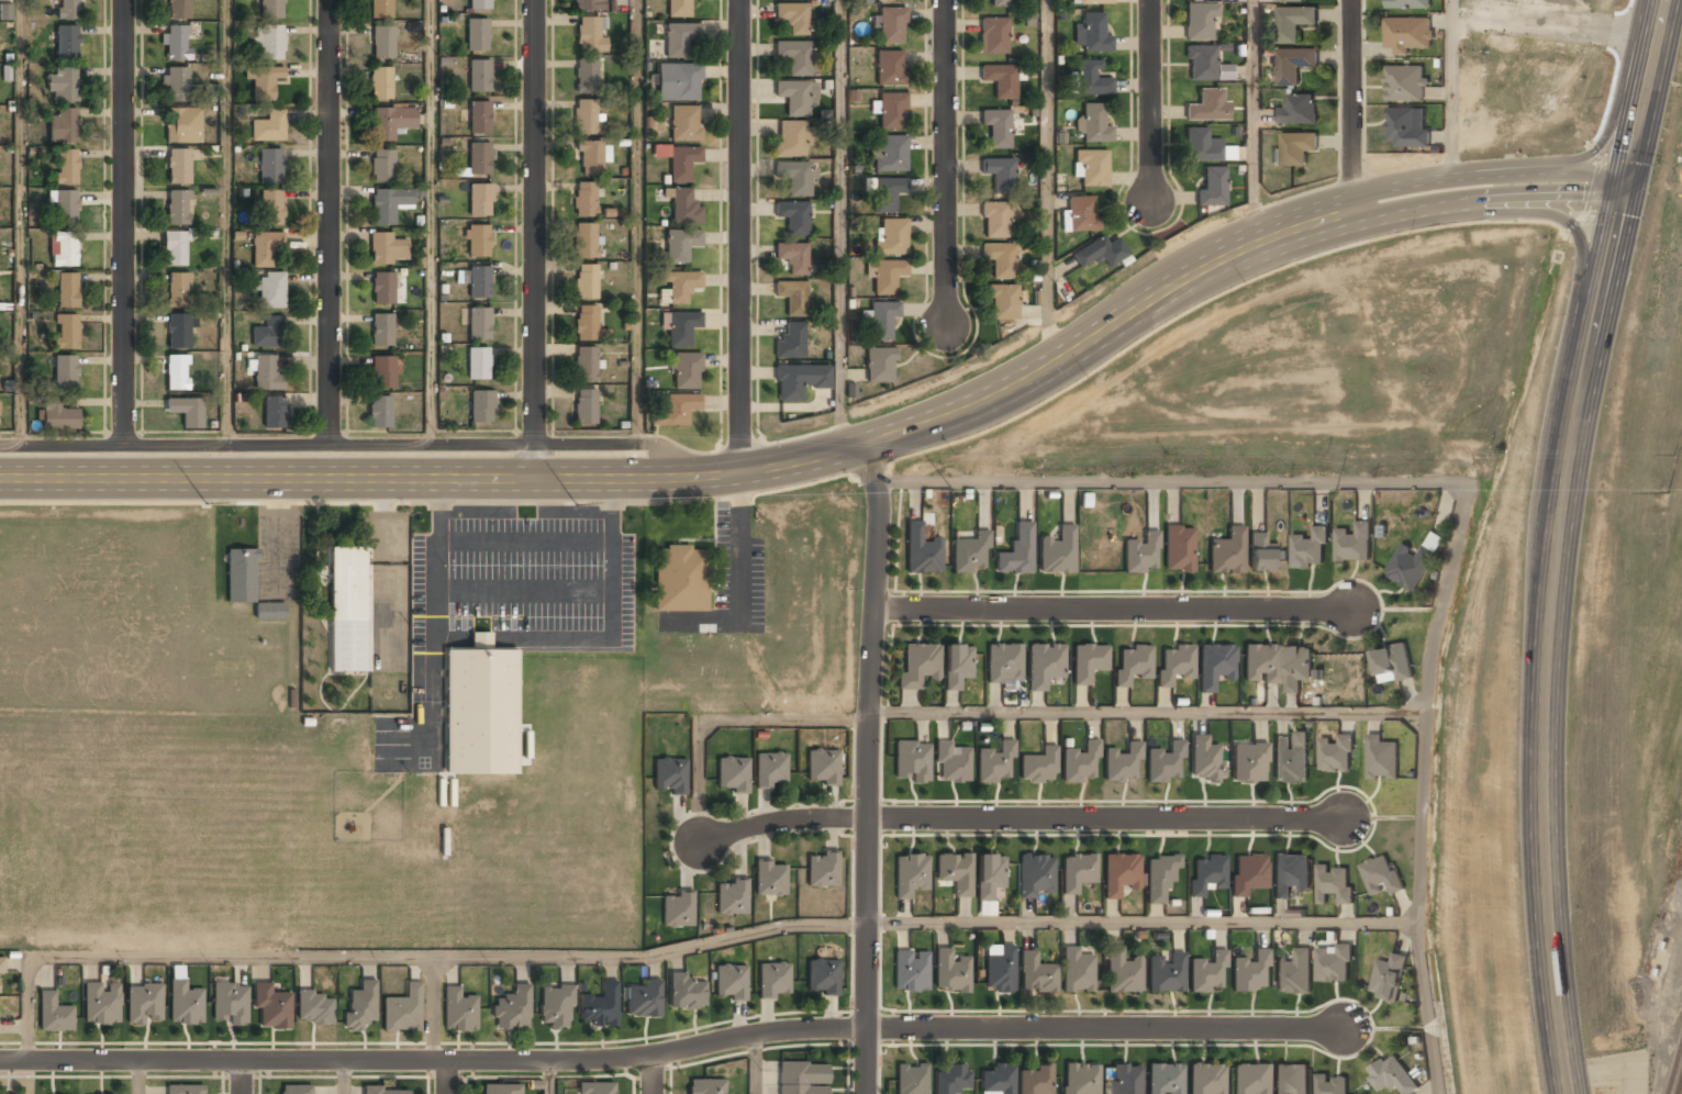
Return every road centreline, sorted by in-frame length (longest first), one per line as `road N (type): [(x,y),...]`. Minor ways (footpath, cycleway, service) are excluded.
road 1 (secondary): [(0,479),(739,473),(859,446),(960,409),(1206,269),(1352,211)]
road 2 (residential): [(0,1062),(655,1056),(772,1030),(1348,1027)]
road 3 (residential): [(695,478),(662,448),(631,446),(0,446)]
road 4 (residential): [(859,446),(879,485),(865,1093)]
road 5 (residential): [(701,844),(782,819),(1349,823)]
road 6 (secondary): [(1623,199),(1570,429),(1544,715)]
road 7 (tertiary): [(536,0),(535,480)]
road 8 (residential): [(876,610),(1355,609)]
road 9 (residential): [(739,473),(740,0)]
road 10 (residential): [(330,0),(330,447)]
road 11 (residential): [(127,0),(125,446)]
road 12 (secondary): [(1569,1093),(1550,985),(1544,715)]
road 13 (residential): [(946,322),(945,0)]
road 14 (secondary): [(1629,172),(1436,178),(1384,188),(1352,211)]
road 15 (secondary): [(1352,211),(1390,222),(1502,203),(1623,199)]
road 16 (secondary): [(1451,210),(1522,209),(1563,219),(1580,243),(1590,341)]
road 17 (secondary): [(1638,0),(1604,137),(1578,159),(1531,174)]
road 18 (residential): [(1351,0),(1352,211)]
road 19 (secondary): [(1665,0),(1623,199)]
road 20 (residential): [(1151,203),(1150,0)]

